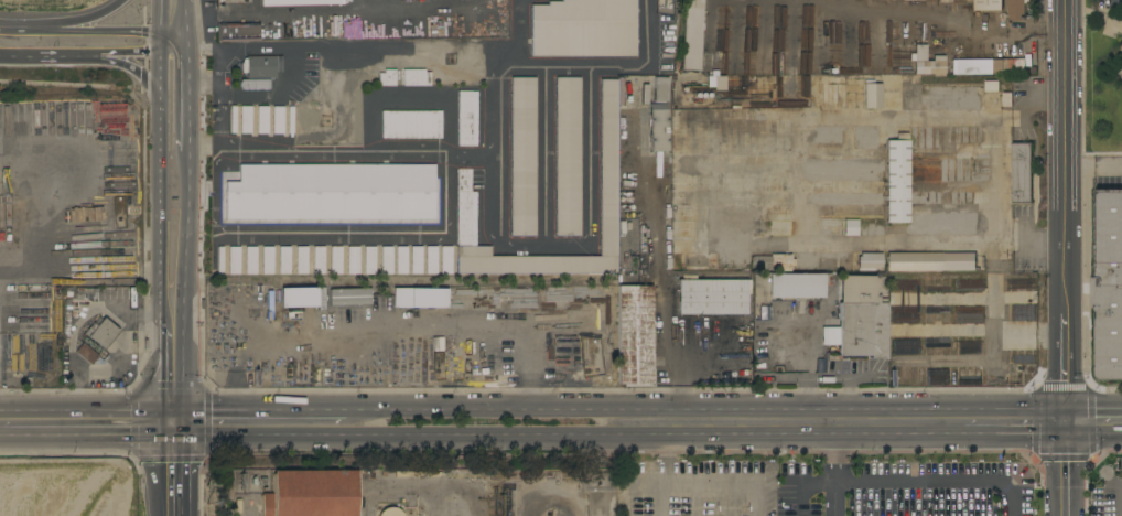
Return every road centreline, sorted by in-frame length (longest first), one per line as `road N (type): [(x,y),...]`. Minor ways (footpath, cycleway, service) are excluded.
road 1 (secondary): [(1065,409),(345,413)]
road 2 (secondary): [(172,440),(838,443)]
road 3 (tertiary): [(1066,294),(1064,0)]
road 4 (secondary): [(345,413),(172,412)]
road 5 (secondary): [(0,440),(172,440)]
road 6 (secondary): [(172,412),(0,412)]
road 7 (tertiary): [(173,166),(172,312)]
road 8 (secondary): [(921,443),(1066,443)]

